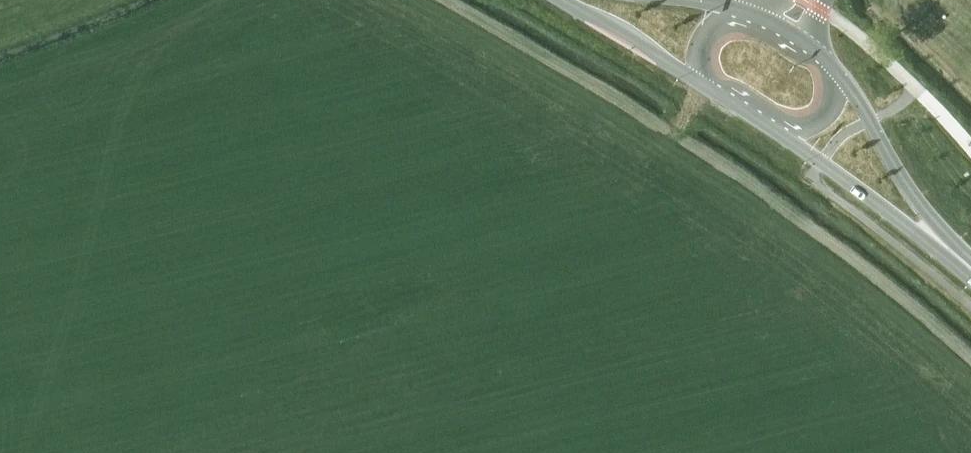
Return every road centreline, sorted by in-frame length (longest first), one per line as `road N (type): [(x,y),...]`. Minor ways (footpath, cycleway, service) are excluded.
road 1 (primary): [(949,249),(836,72)]
road 2 (primary): [(780,136),(949,249)]
road 3 (primary): [(560,0),(626,32),(697,83)]

